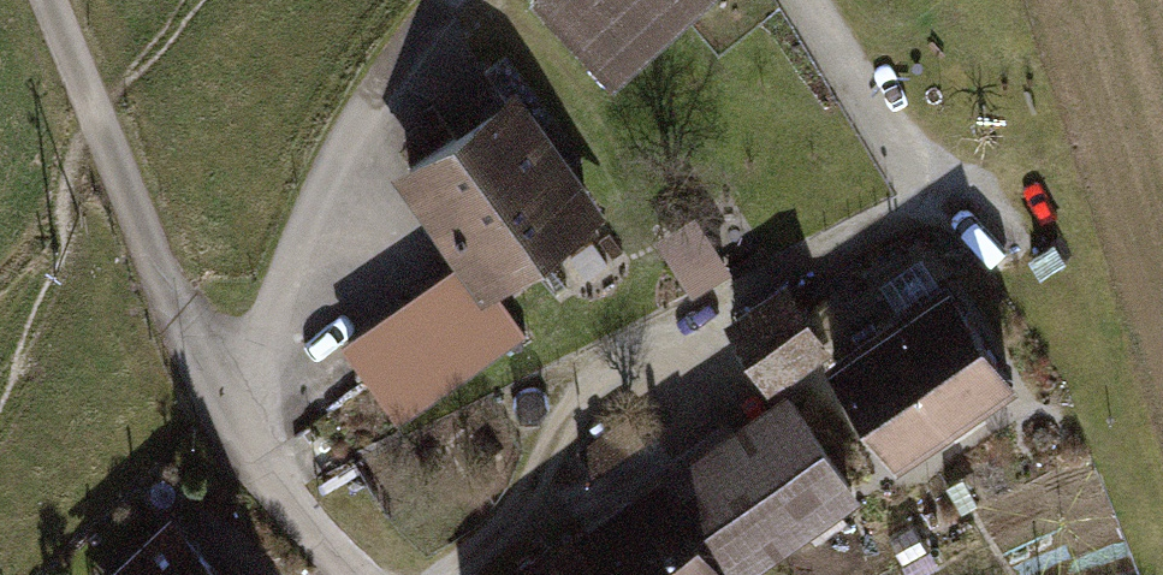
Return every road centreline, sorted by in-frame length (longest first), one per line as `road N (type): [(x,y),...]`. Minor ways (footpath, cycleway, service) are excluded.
road 1 (residential): [(353,574),(283,499),(72,0)]
road 2 (track): [(223,356),(455,0)]

